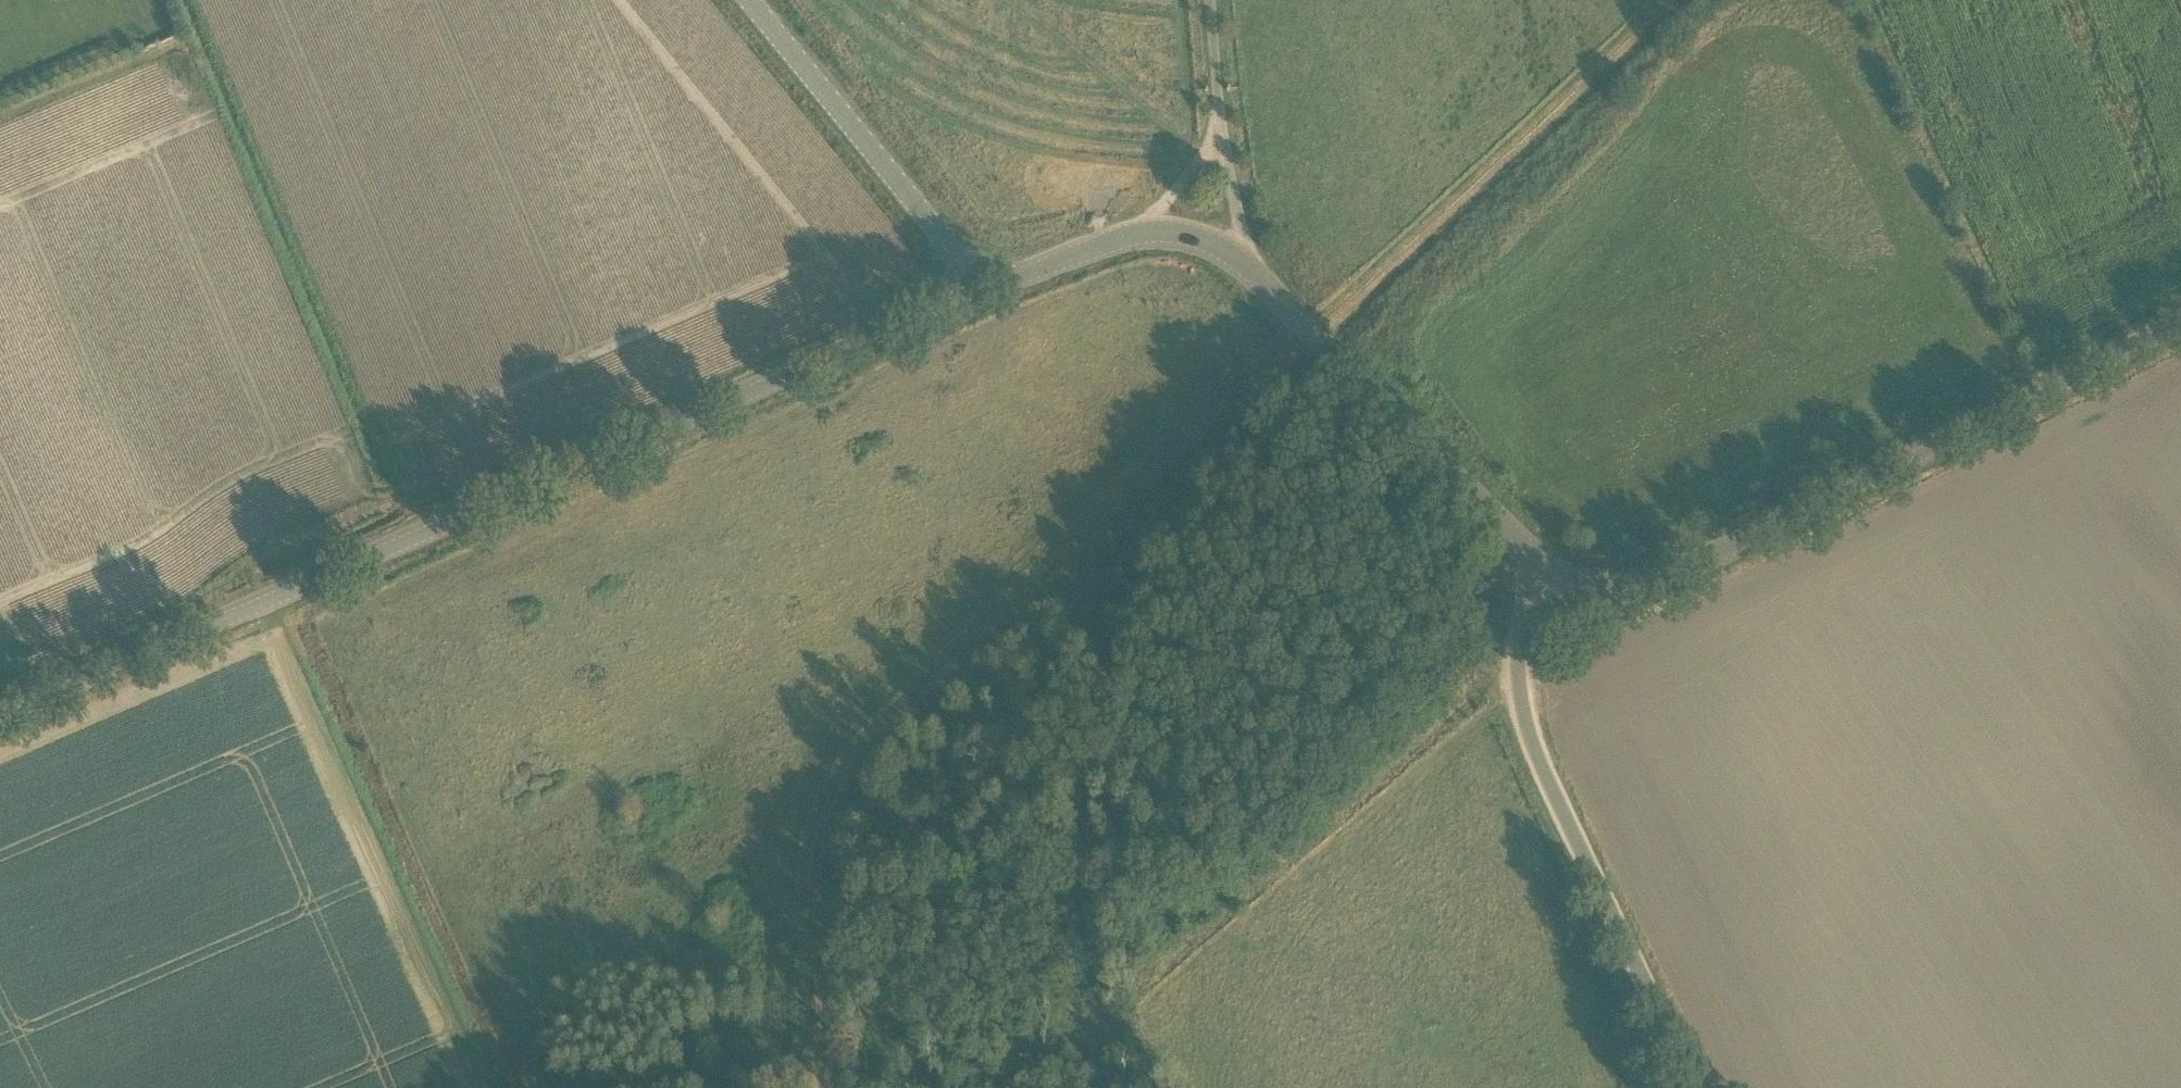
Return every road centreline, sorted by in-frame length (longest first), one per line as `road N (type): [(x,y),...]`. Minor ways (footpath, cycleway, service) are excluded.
road 1 (tertiary): [(0,712),(997,287)]
road 2 (tertiary): [(1548,571),(1570,583),(1637,593),(1667,584),(2180,326)]
road 3 (track): [(1532,637),(1123,991),(1163,1087)]
road 4 (unclassified): [(1704,1087),(1525,720),(1522,676),(1548,571)]
road 5 (tertiary): [(1548,571),(1241,263)]
road 6 (tertiary): [(997,287),(759,0)]
road 7 (tertiary): [(1148,233),(1107,241),(997,287)]
road 8 (unclassified): [(1241,263),(1227,105)]
road 9 (unclassified): [(1227,105),(1210,157),(1148,233)]

